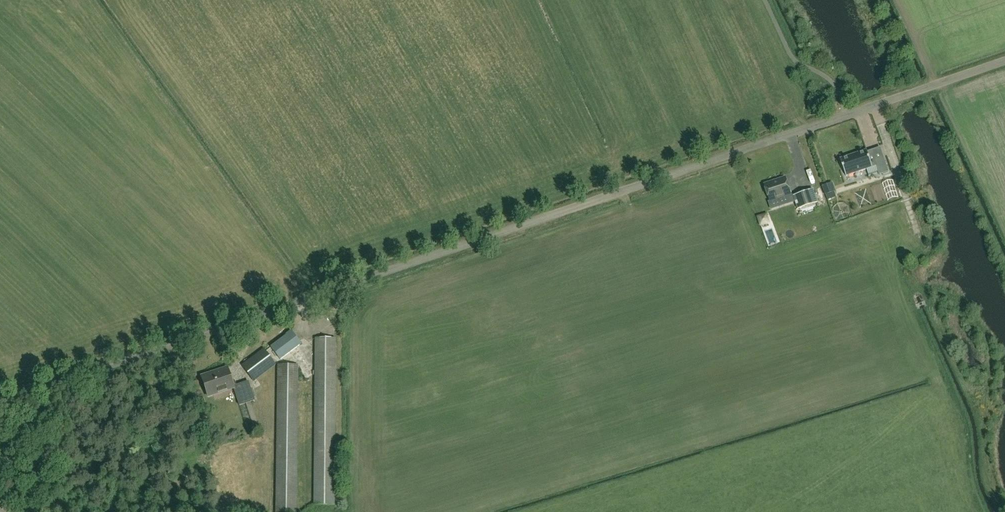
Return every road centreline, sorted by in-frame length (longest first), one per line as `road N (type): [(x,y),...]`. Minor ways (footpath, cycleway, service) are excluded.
road 1 (unclassified): [(0,403),(1004,61)]
road 2 (track): [(875,105),(926,249)]

